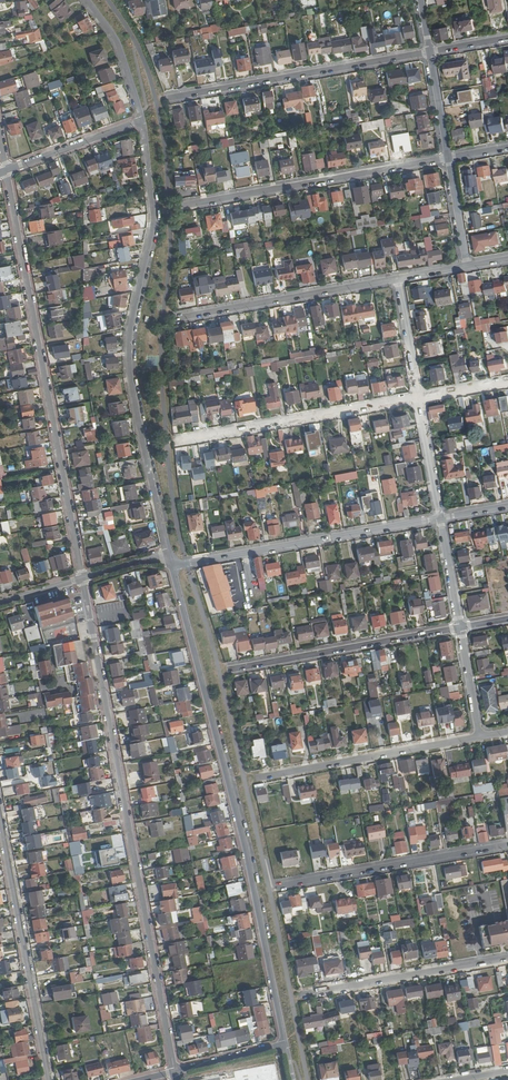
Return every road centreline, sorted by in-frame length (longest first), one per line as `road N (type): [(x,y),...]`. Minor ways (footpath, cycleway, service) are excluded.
road 1 (residential): [(174,1073),(82,578)]
road 2 (residential): [(286,1044),(247,853),(170,559)]
road 3 (residential): [(170,559),(130,370),(132,321),(154,224),(143,120)]
road 4 (residential): [(82,578),(6,170)]
road 5 (residential): [(440,518),(180,564),(170,559)]
road 6 (residential): [(448,157),(184,206)]
road 7 (residential): [(430,52),(168,98)]
road 8 (residential): [(49,1079),(0,821)]
road 9 (residential): [(419,398),(174,441)]
road 10 (residential): [(228,670),(459,628)]
road 11 (residential): [(278,886),(507,845)]
road 12 (residential): [(256,778),(480,737)]
road 13 (residential): [(397,280),(177,318)]
road 14 (residential): [(302,995),(507,958)]
road 15 (residential): [(6,170),(143,120)]
road 16 (residential): [(143,120),(115,41),(83,0)]
road 17 (residential): [(419,398),(440,518)]
road 18 (residential): [(397,280),(419,398)]

